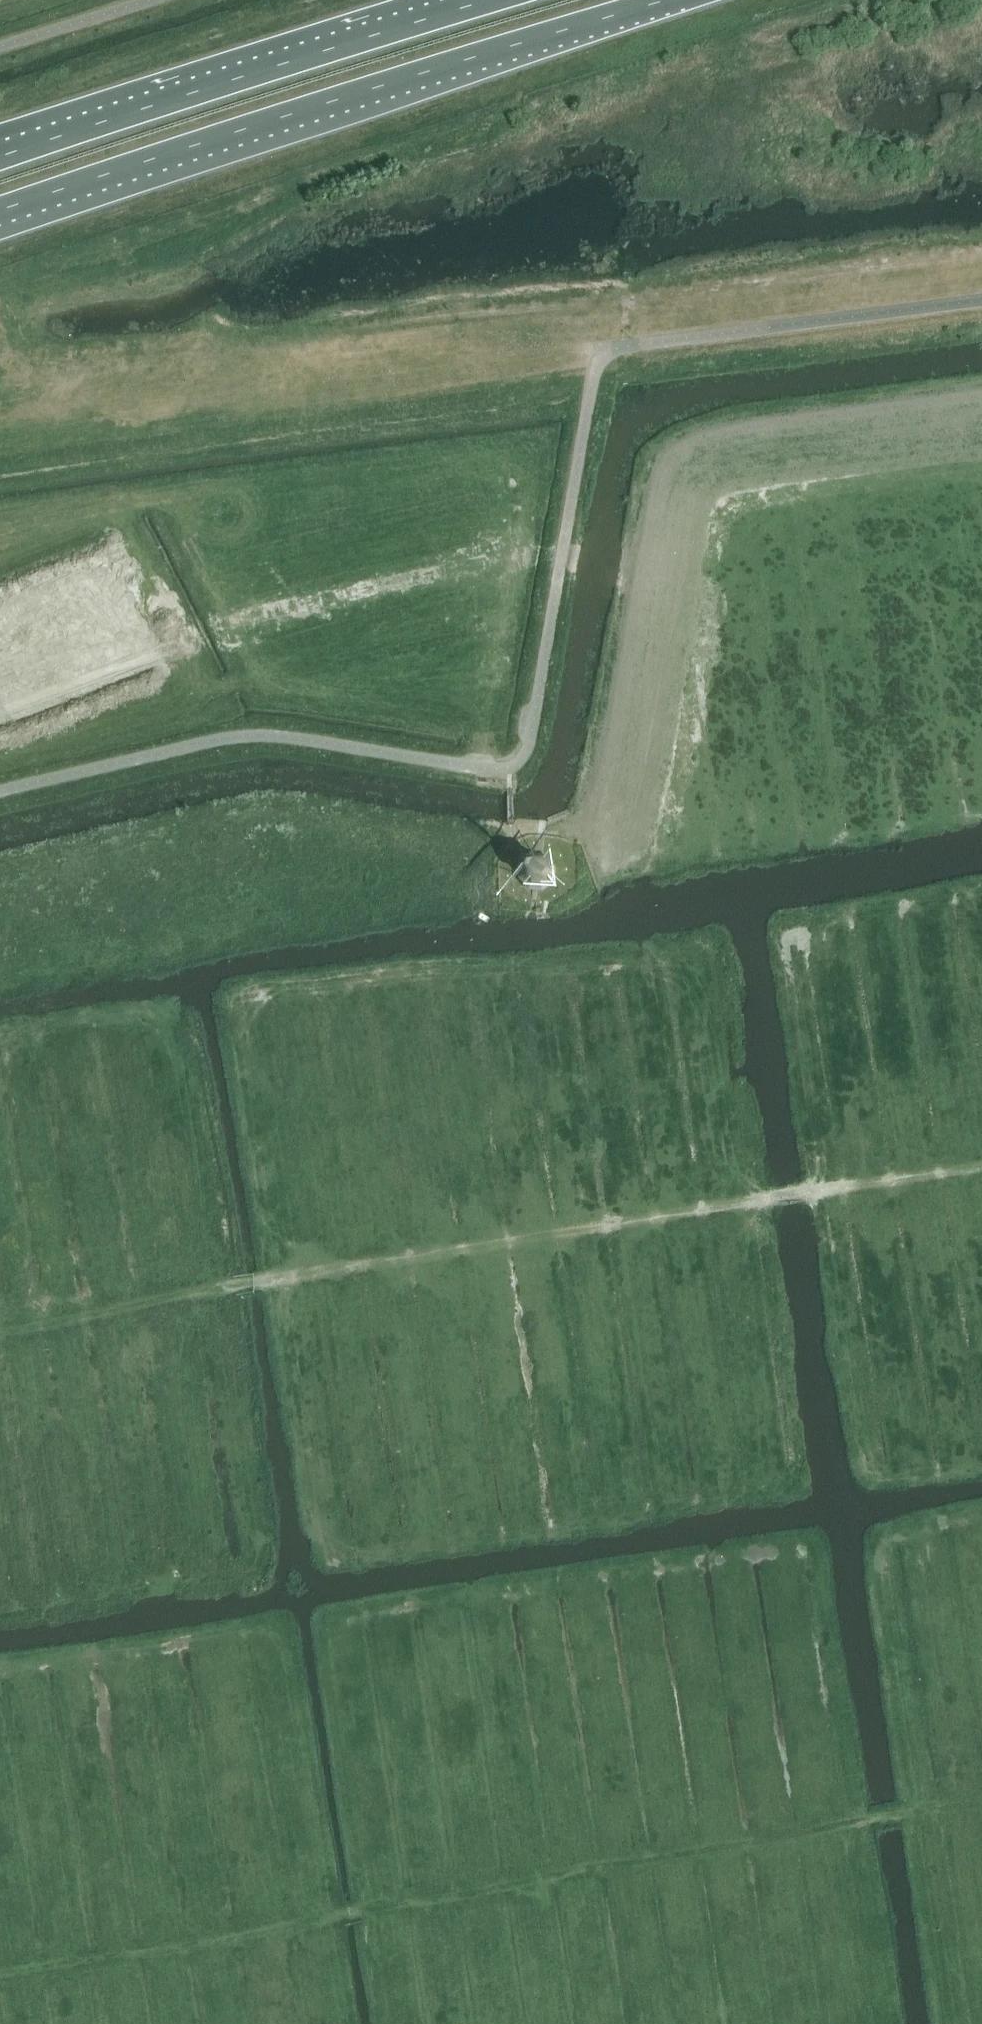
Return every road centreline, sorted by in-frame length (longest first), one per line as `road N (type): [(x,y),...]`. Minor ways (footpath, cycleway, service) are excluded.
road 1 (trunk): [(0,211),(670,0)]
road 2 (trunk): [(494,0),(117,118)]
road 3 (trunk): [(117,118),(0,158)]

